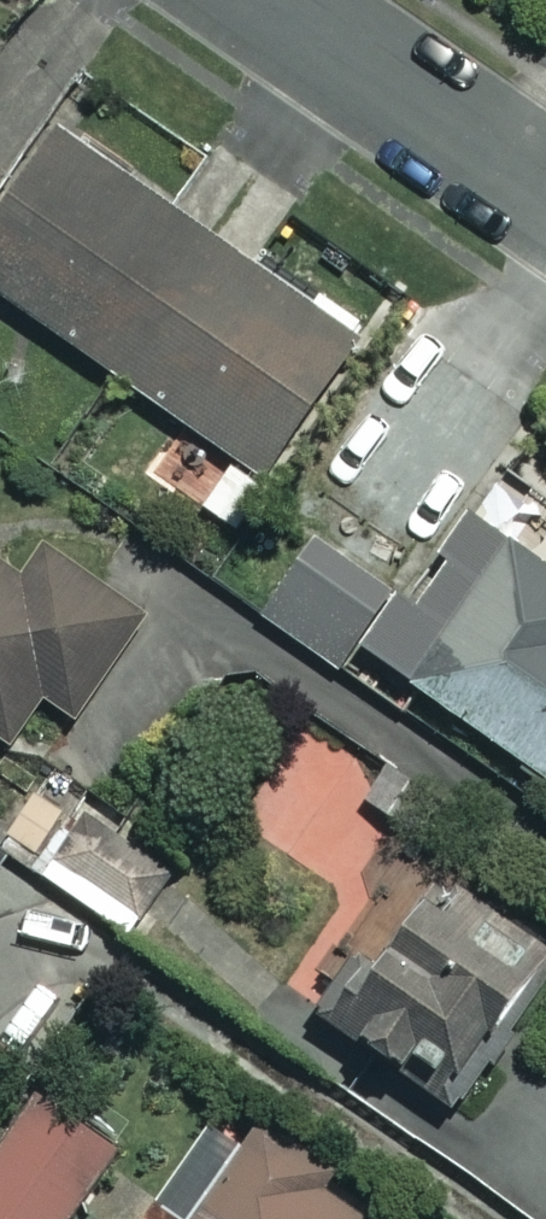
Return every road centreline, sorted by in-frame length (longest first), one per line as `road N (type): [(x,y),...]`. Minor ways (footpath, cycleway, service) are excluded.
road 1 (residential): [(266,0),(545,195)]

